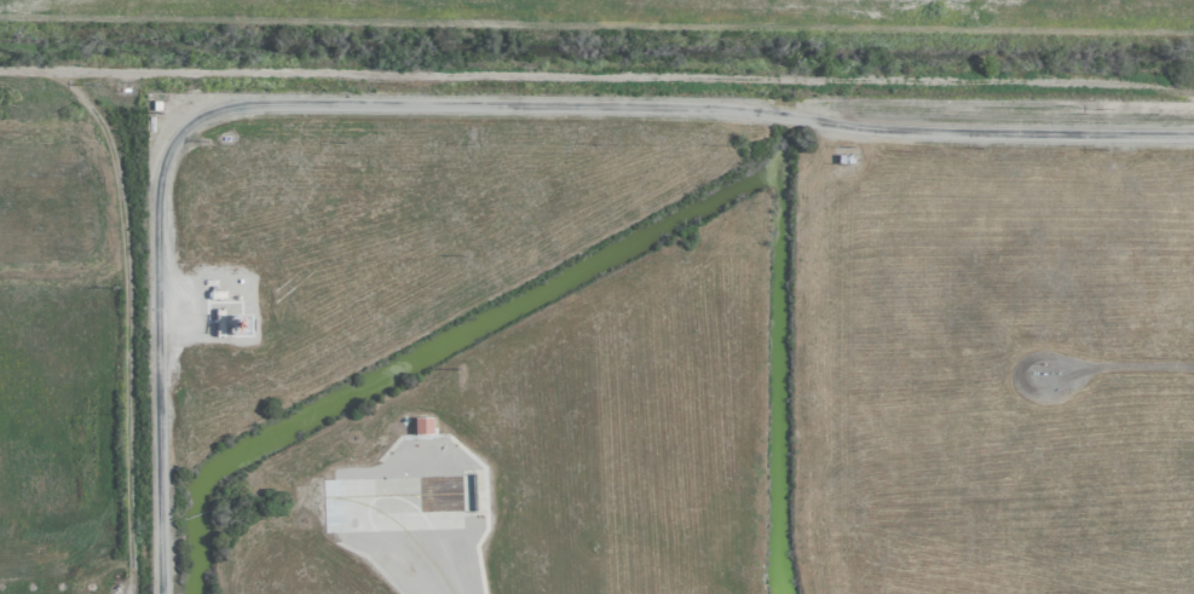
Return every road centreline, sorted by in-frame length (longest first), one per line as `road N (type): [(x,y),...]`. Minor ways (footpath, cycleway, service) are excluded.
road 1 (residential): [(161,593),(156,185),(162,154),(191,117),(250,102),(605,100),(723,106),(918,133),(1193,136)]
road 2 (residential): [(0,69),(1193,84)]

